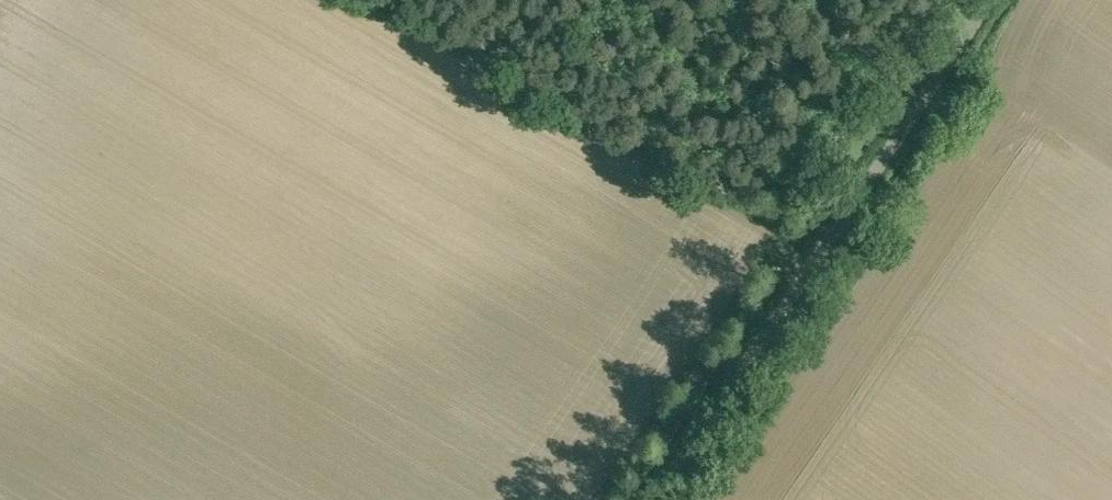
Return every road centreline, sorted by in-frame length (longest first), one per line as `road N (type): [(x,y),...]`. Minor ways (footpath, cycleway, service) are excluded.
road 1 (unclassified): [(655,499),(992,0)]

